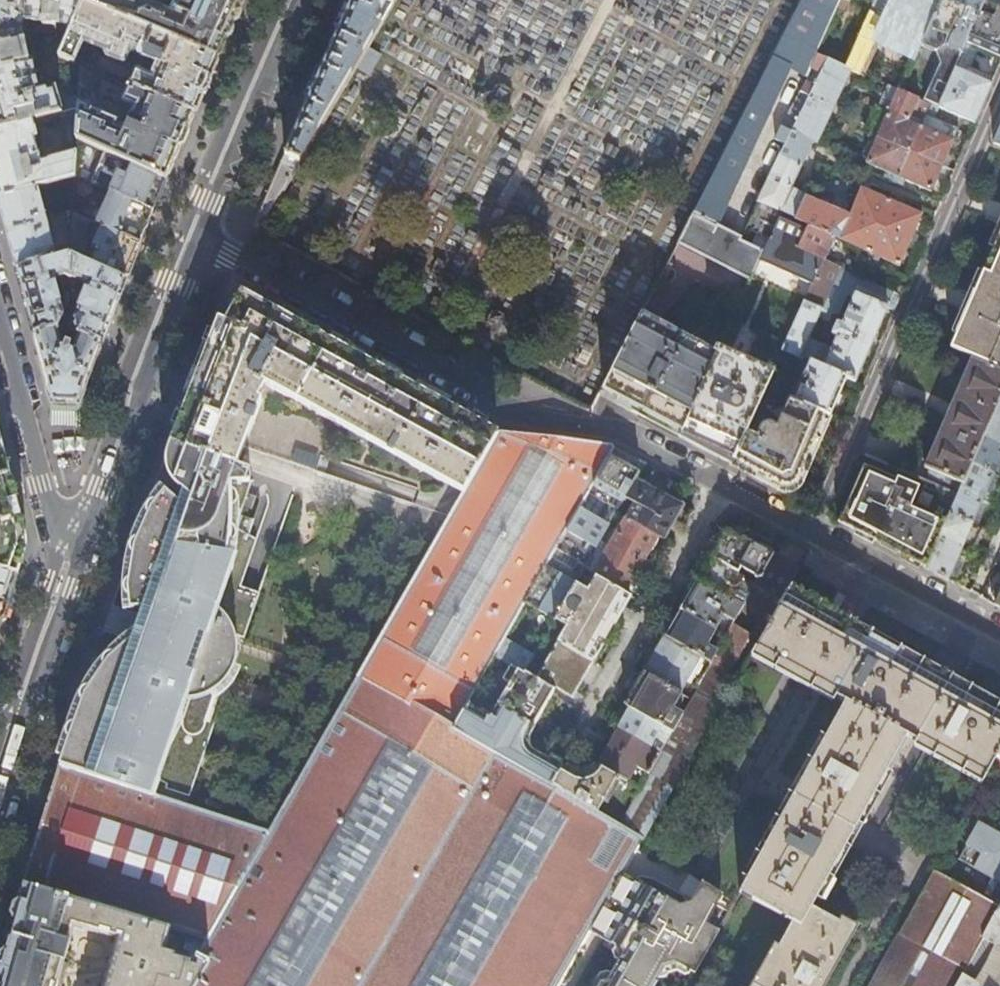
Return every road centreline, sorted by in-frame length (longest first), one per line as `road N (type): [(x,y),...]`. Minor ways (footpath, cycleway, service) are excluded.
road 1 (residential): [(999,631),(628,433),(503,407),(199,239)]
road 2 (residential): [(70,588),(199,239)]
road 3 (residential): [(70,588),(0,329)]
road 4 (residential): [(199,239),(305,0)]
road 5 (residential): [(0,830),(70,588)]

